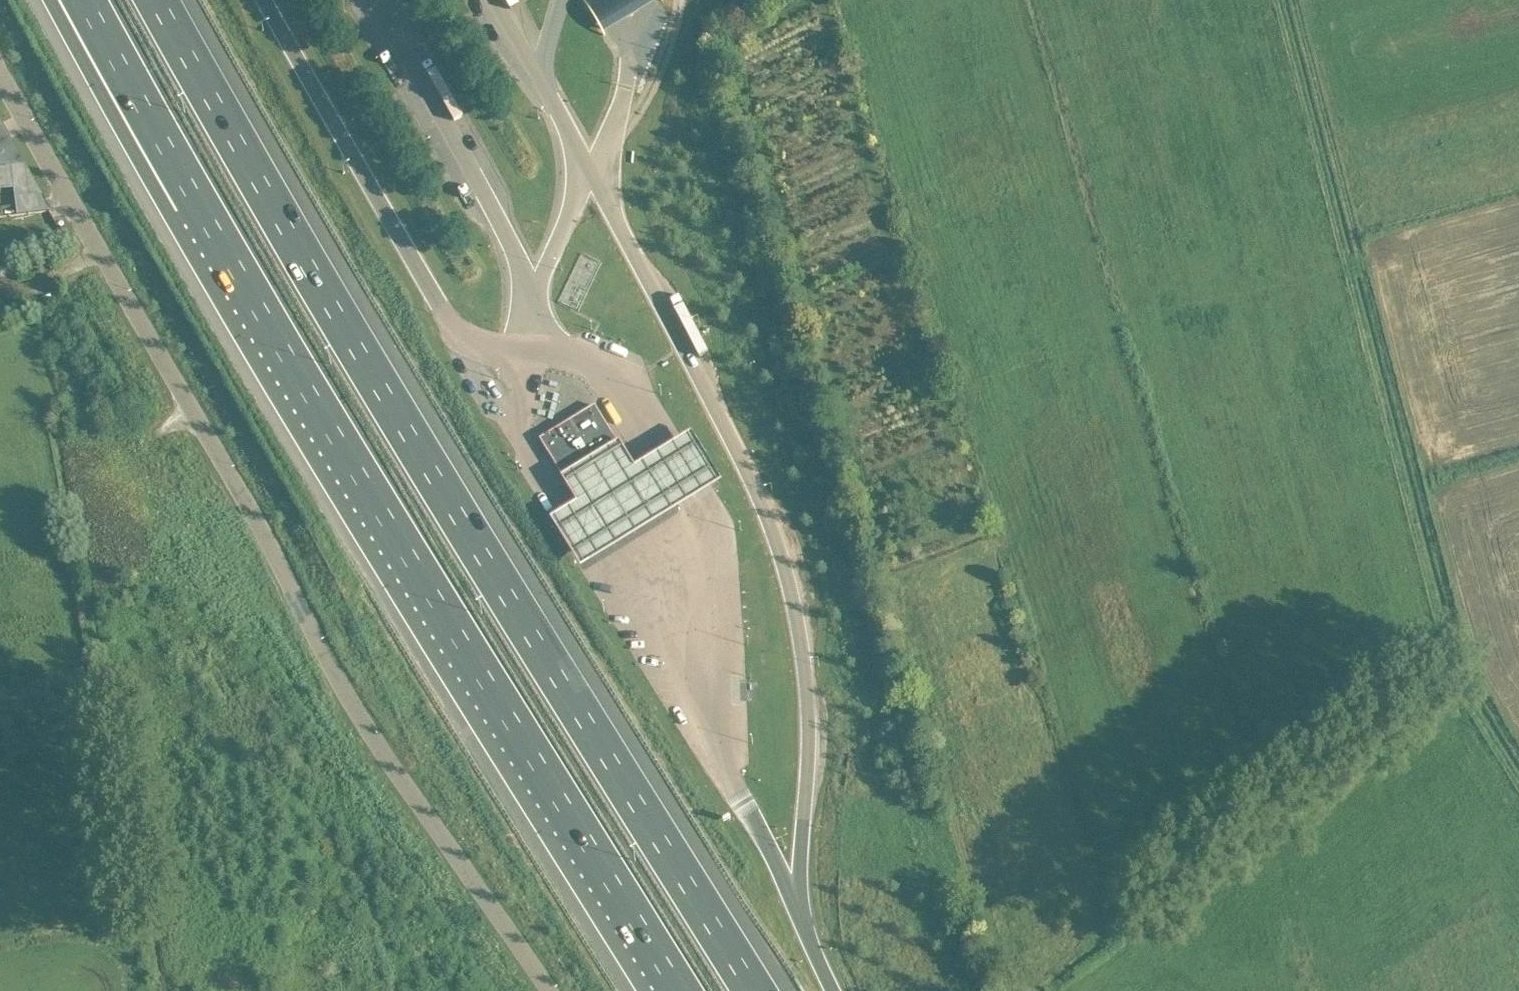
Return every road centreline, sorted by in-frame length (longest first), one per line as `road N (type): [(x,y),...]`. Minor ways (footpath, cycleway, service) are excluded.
road 1 (motorway): [(753,990),(288,231),(160,0)]
road 2 (unclassified): [(547,990),(320,650),(0,71)]
road 3 (motorway): [(192,195),(426,590),(680,990)]
road 4 (motorway): [(51,0),(192,195)]
road 5 (motorway): [(86,0),(192,195)]

